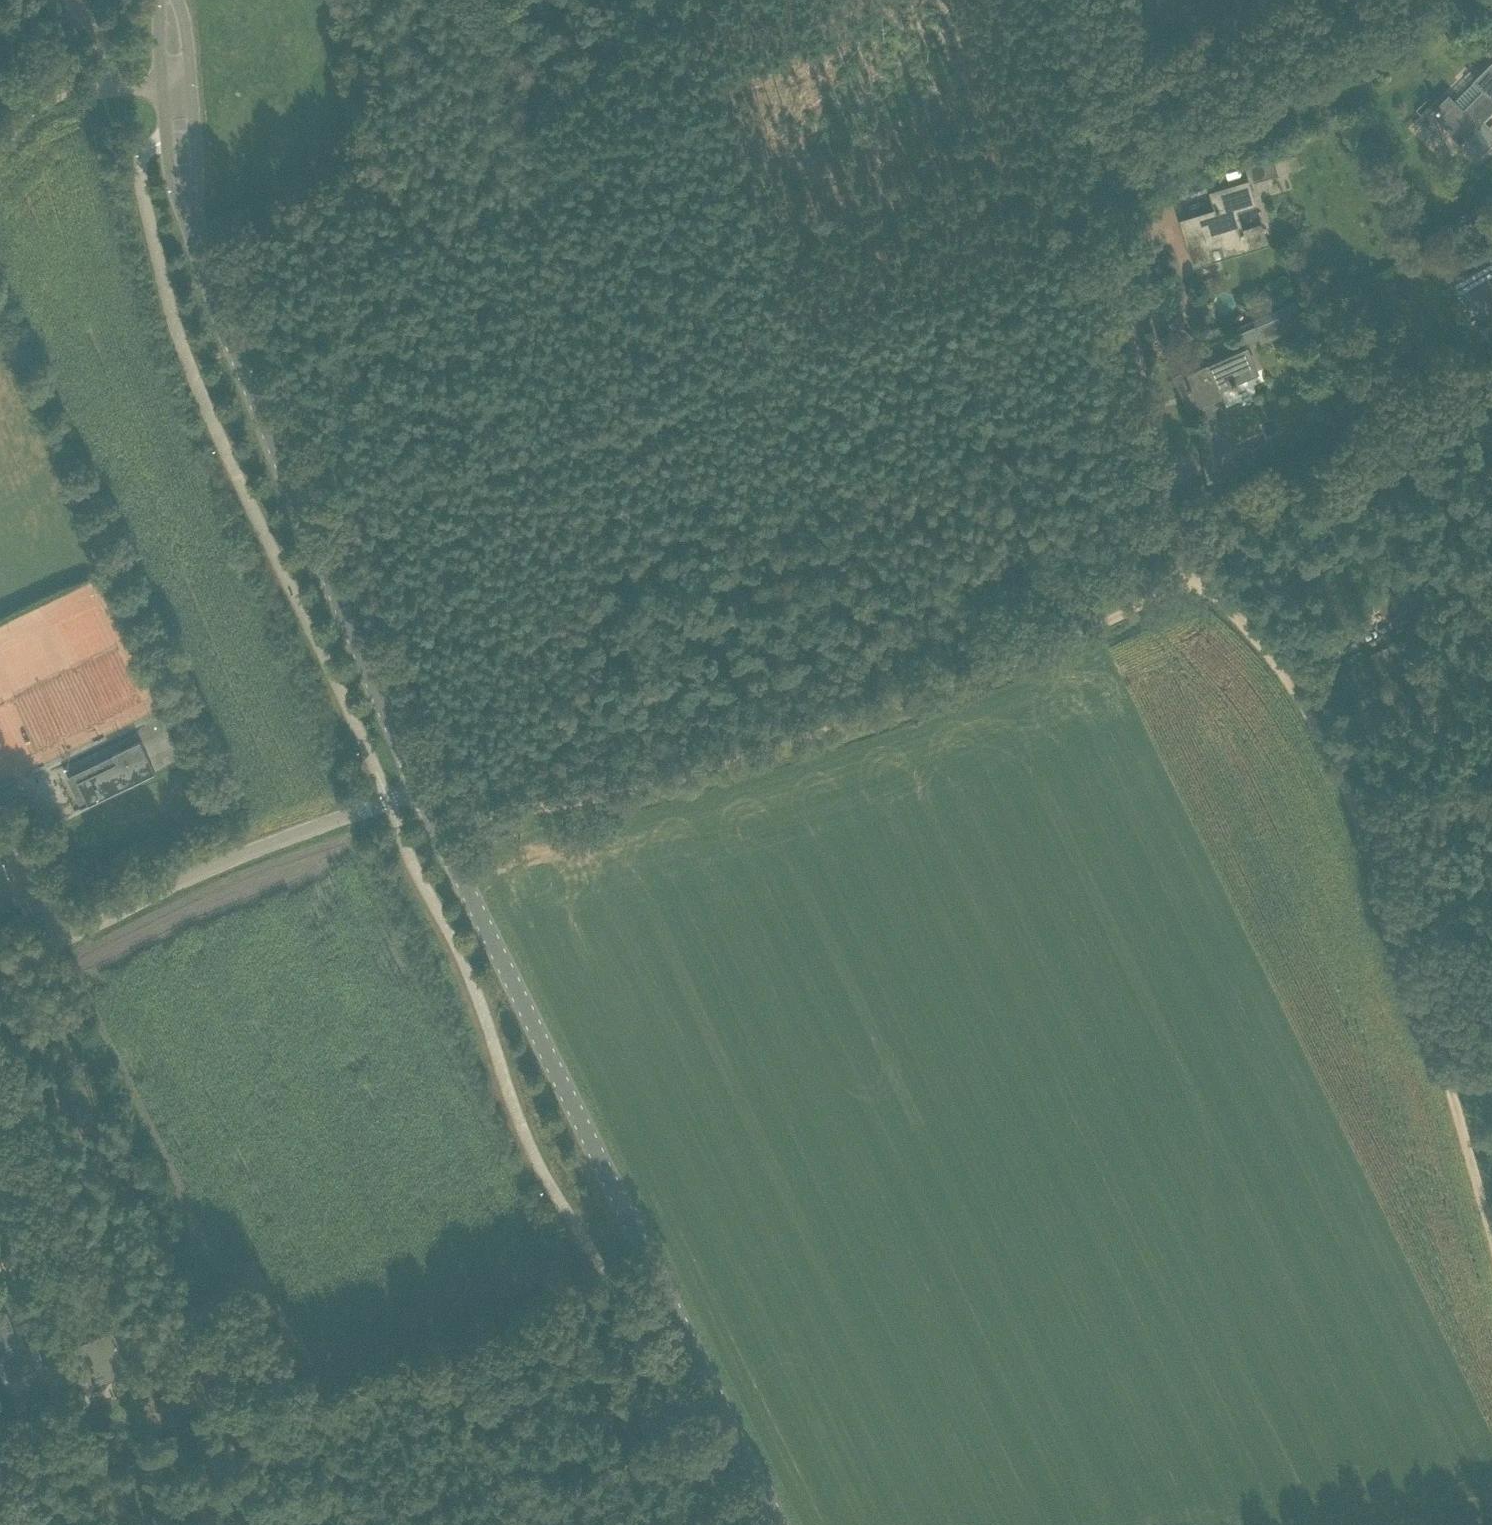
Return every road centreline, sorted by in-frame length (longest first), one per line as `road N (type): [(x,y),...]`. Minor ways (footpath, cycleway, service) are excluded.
road 1 (track): [(1491,1230),(1380,848),(1346,765),(1234,606),(1190,580),(1066,0)]
road 2 (unclassified): [(441,830),(597,806),(1190,580),(1212,549),(1455,427),(1491,398)]
road 3 (tertiary): [(782,1524),(441,830)]
road 4 (tertiary): [(421,787),(268,429),(194,231)]
road 5 (unclassified): [(0,976),(244,858),(421,787)]
road 6 (track): [(17,1524),(23,1474),(59,1359),(51,1296),(0,1172)]
road 7 (unclassified): [(0,147),(46,99),(160,85)]
road 8 (tertiary): [(160,85),(170,174),(194,231)]
road 9 (tertiary): [(194,231),(191,83)]

